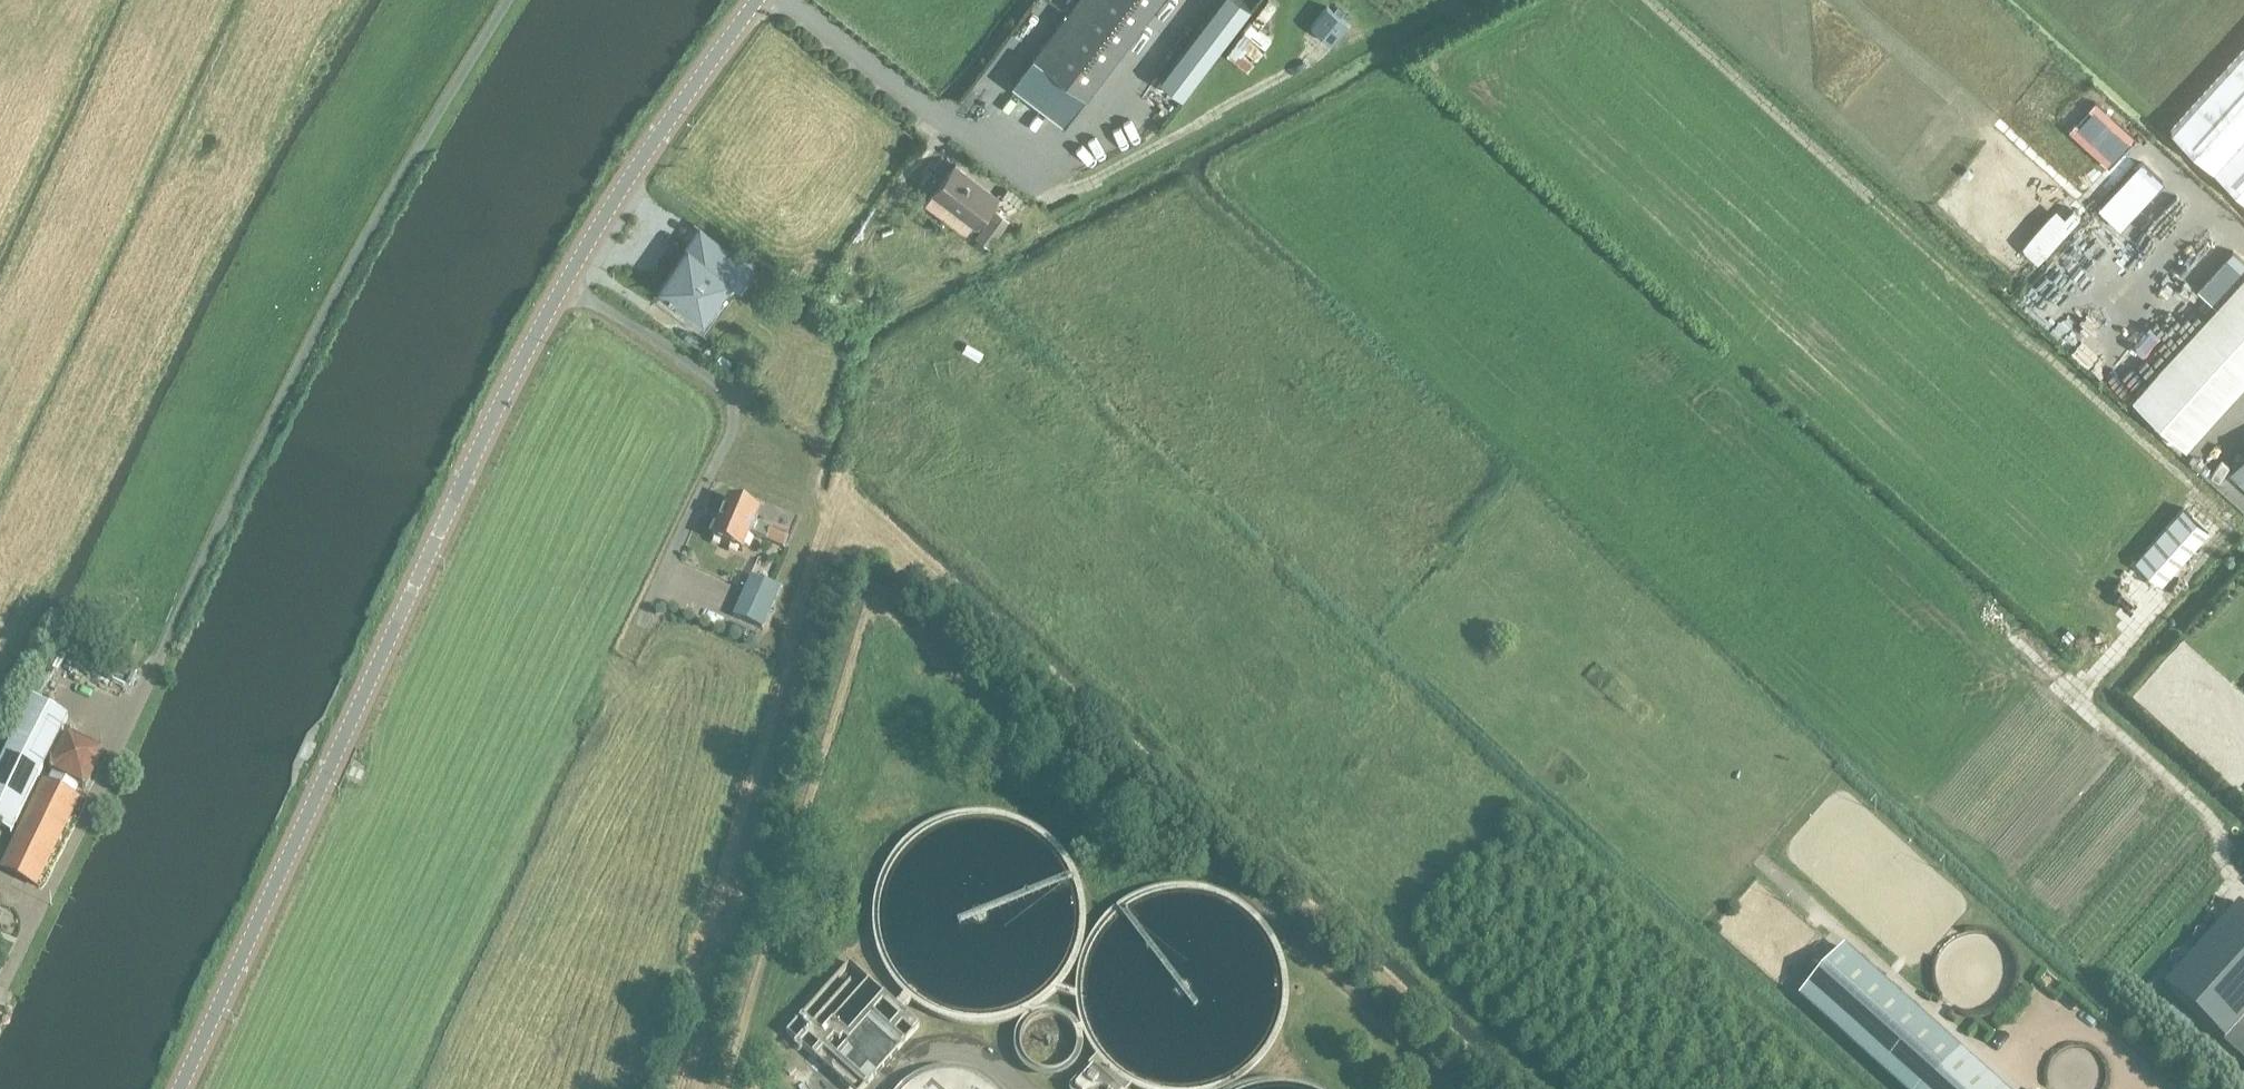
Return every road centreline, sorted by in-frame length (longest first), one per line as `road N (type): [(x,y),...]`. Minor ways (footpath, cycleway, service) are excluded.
road 1 (tertiary): [(182,1088),(496,418),(625,184),(764,0)]
road 2 (track): [(1500,776),(1844,1088)]

